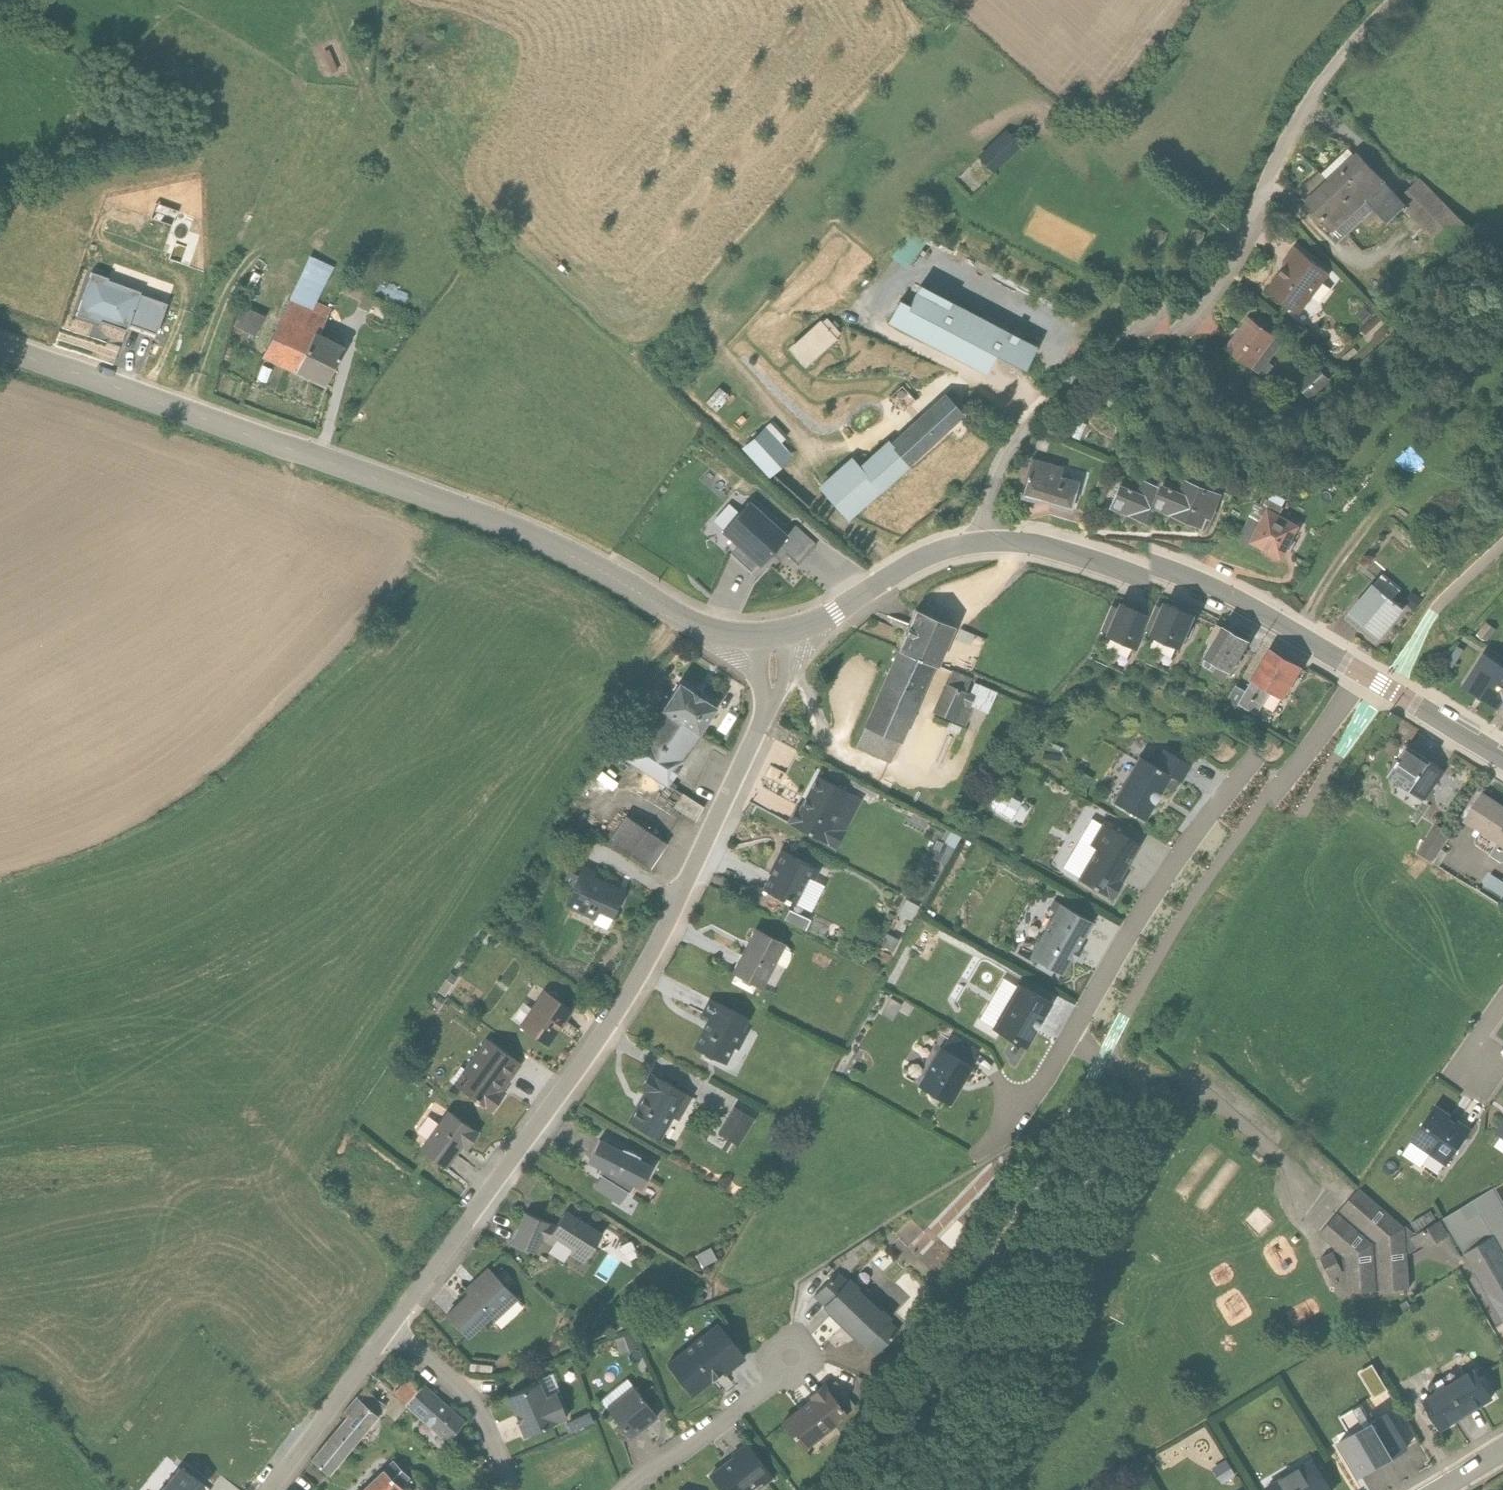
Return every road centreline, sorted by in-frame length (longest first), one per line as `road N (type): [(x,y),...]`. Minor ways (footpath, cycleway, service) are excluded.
road 1 (tertiary): [(0,371),(555,580),(705,663),(737,675),(789,672)]
road 2 (residential): [(789,672),(778,761),(659,998),(584,1116),(396,1375)]
road 3 (unclassified): [(1000,580),(1010,517),(1031,478),(1178,337),(1294,120),(1401,0)]
road 4 (residential): [(1343,715),(1192,917),(1025,1201)]
road 5 (tertiary): [(1000,580),(1049,581),(1158,614),(1343,715)]
road 6 (tertiary): [(789,672),(822,664),(942,596),(1000,580)]
road 7 (tertiary): [(1343,715),(1502,818)]
road 8 (residential): [(396,1375),(487,1454),(502,1489)]
road 9 (residential): [(396,1375),(312,1489)]
road 10 (residential): [(714,1489),(809,1411)]

